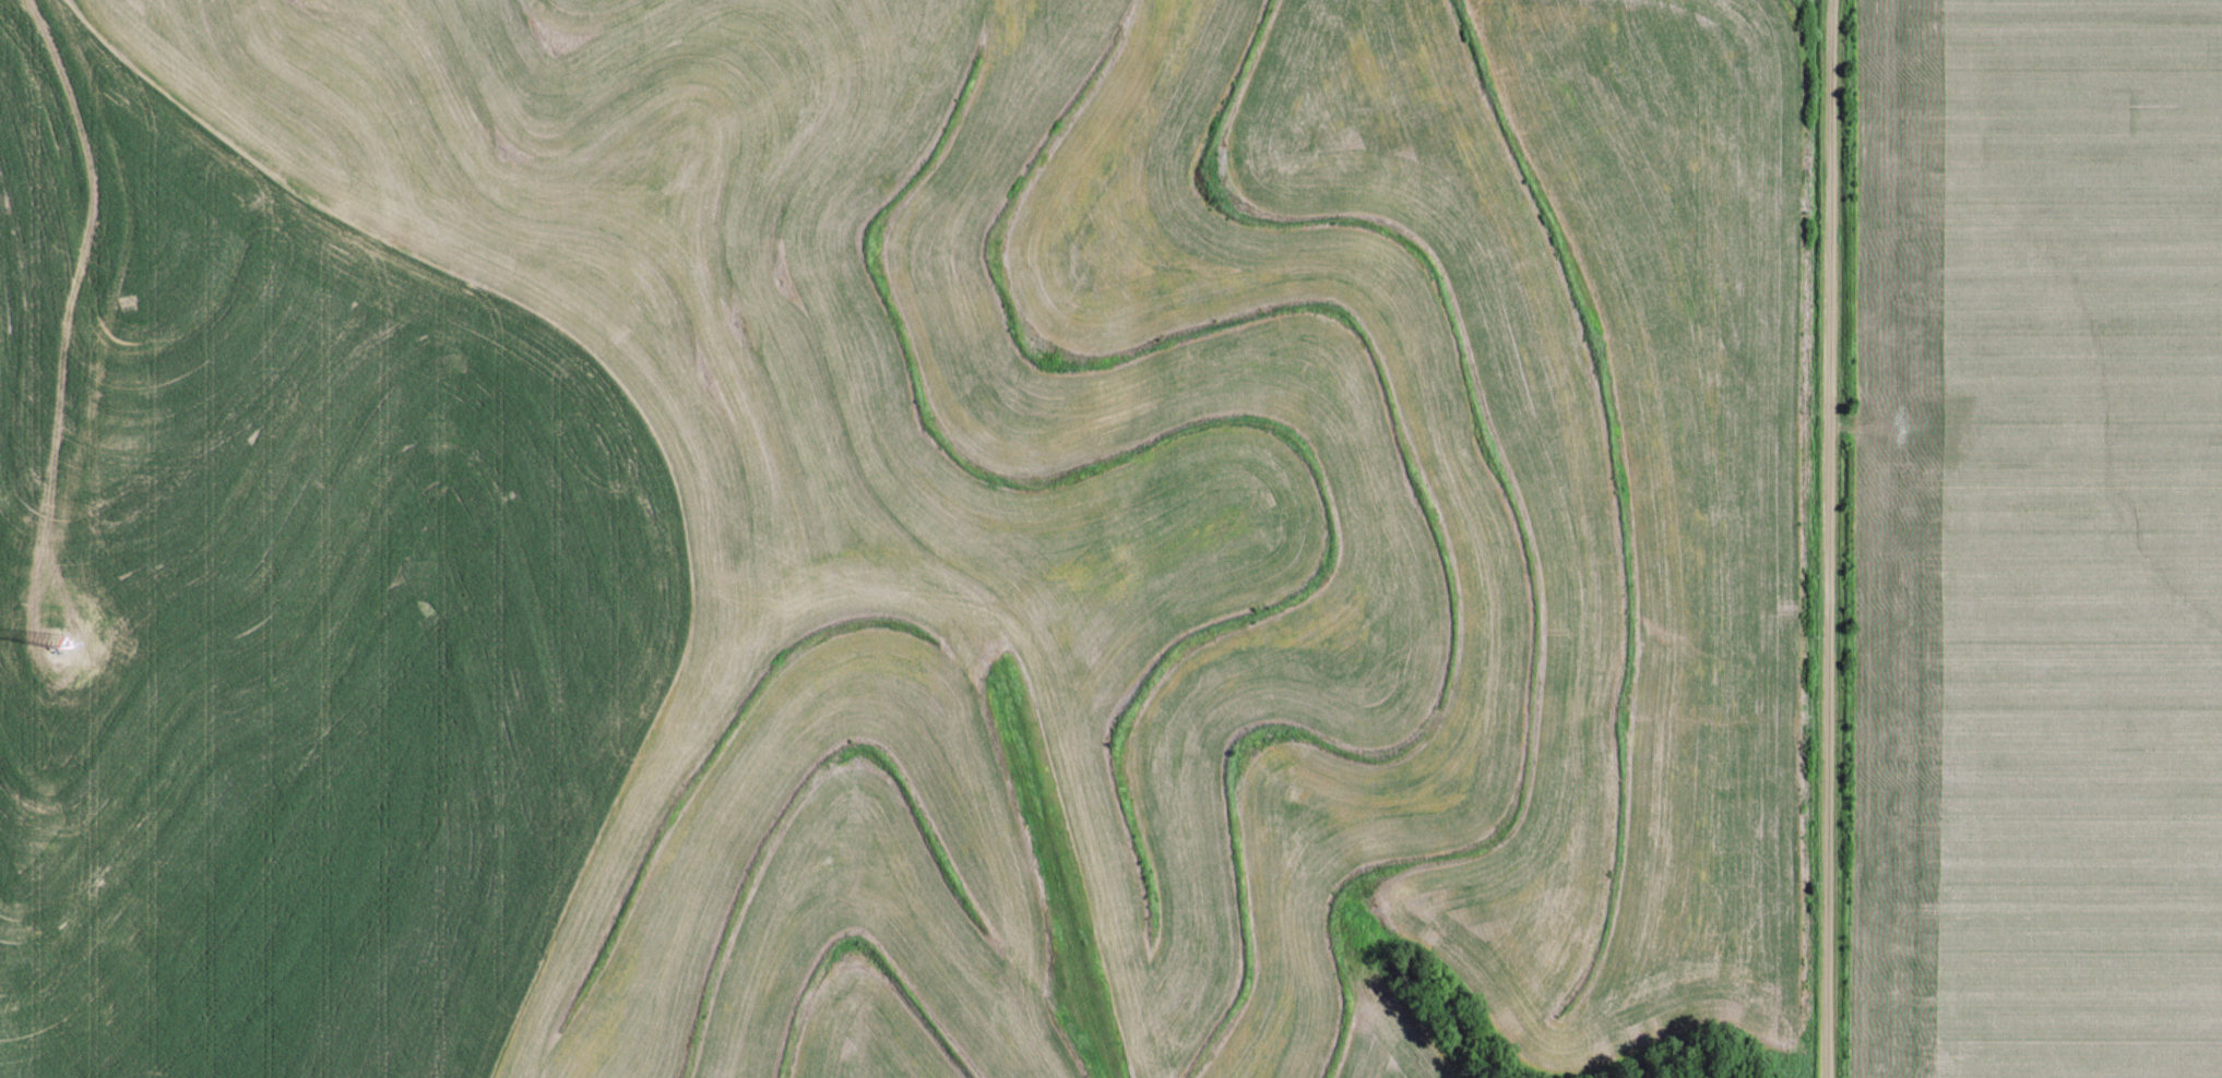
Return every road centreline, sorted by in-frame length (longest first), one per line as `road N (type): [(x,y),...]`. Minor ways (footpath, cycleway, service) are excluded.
road 1 (residential): [(1825,1077),(1828,0)]

